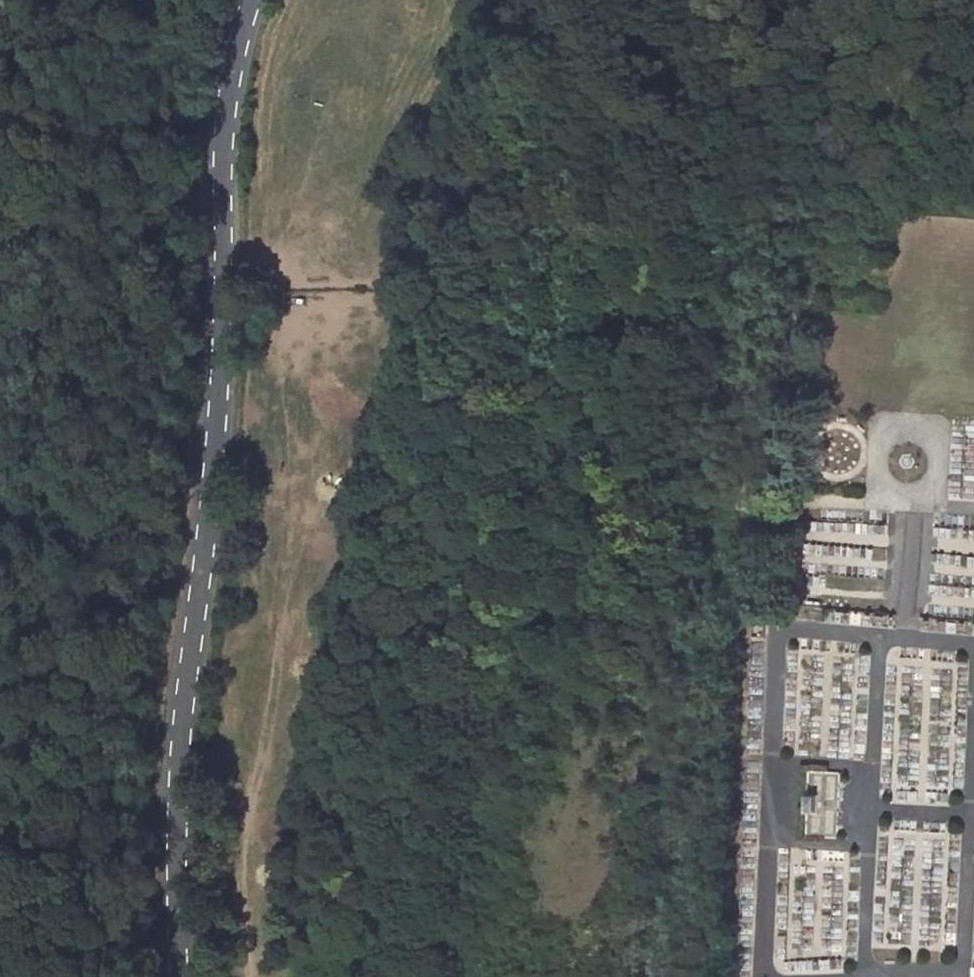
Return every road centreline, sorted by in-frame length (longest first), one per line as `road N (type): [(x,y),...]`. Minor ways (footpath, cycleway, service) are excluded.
road 1 (residential): [(248,0),(228,90),(209,512),(180,767),(187,976)]

